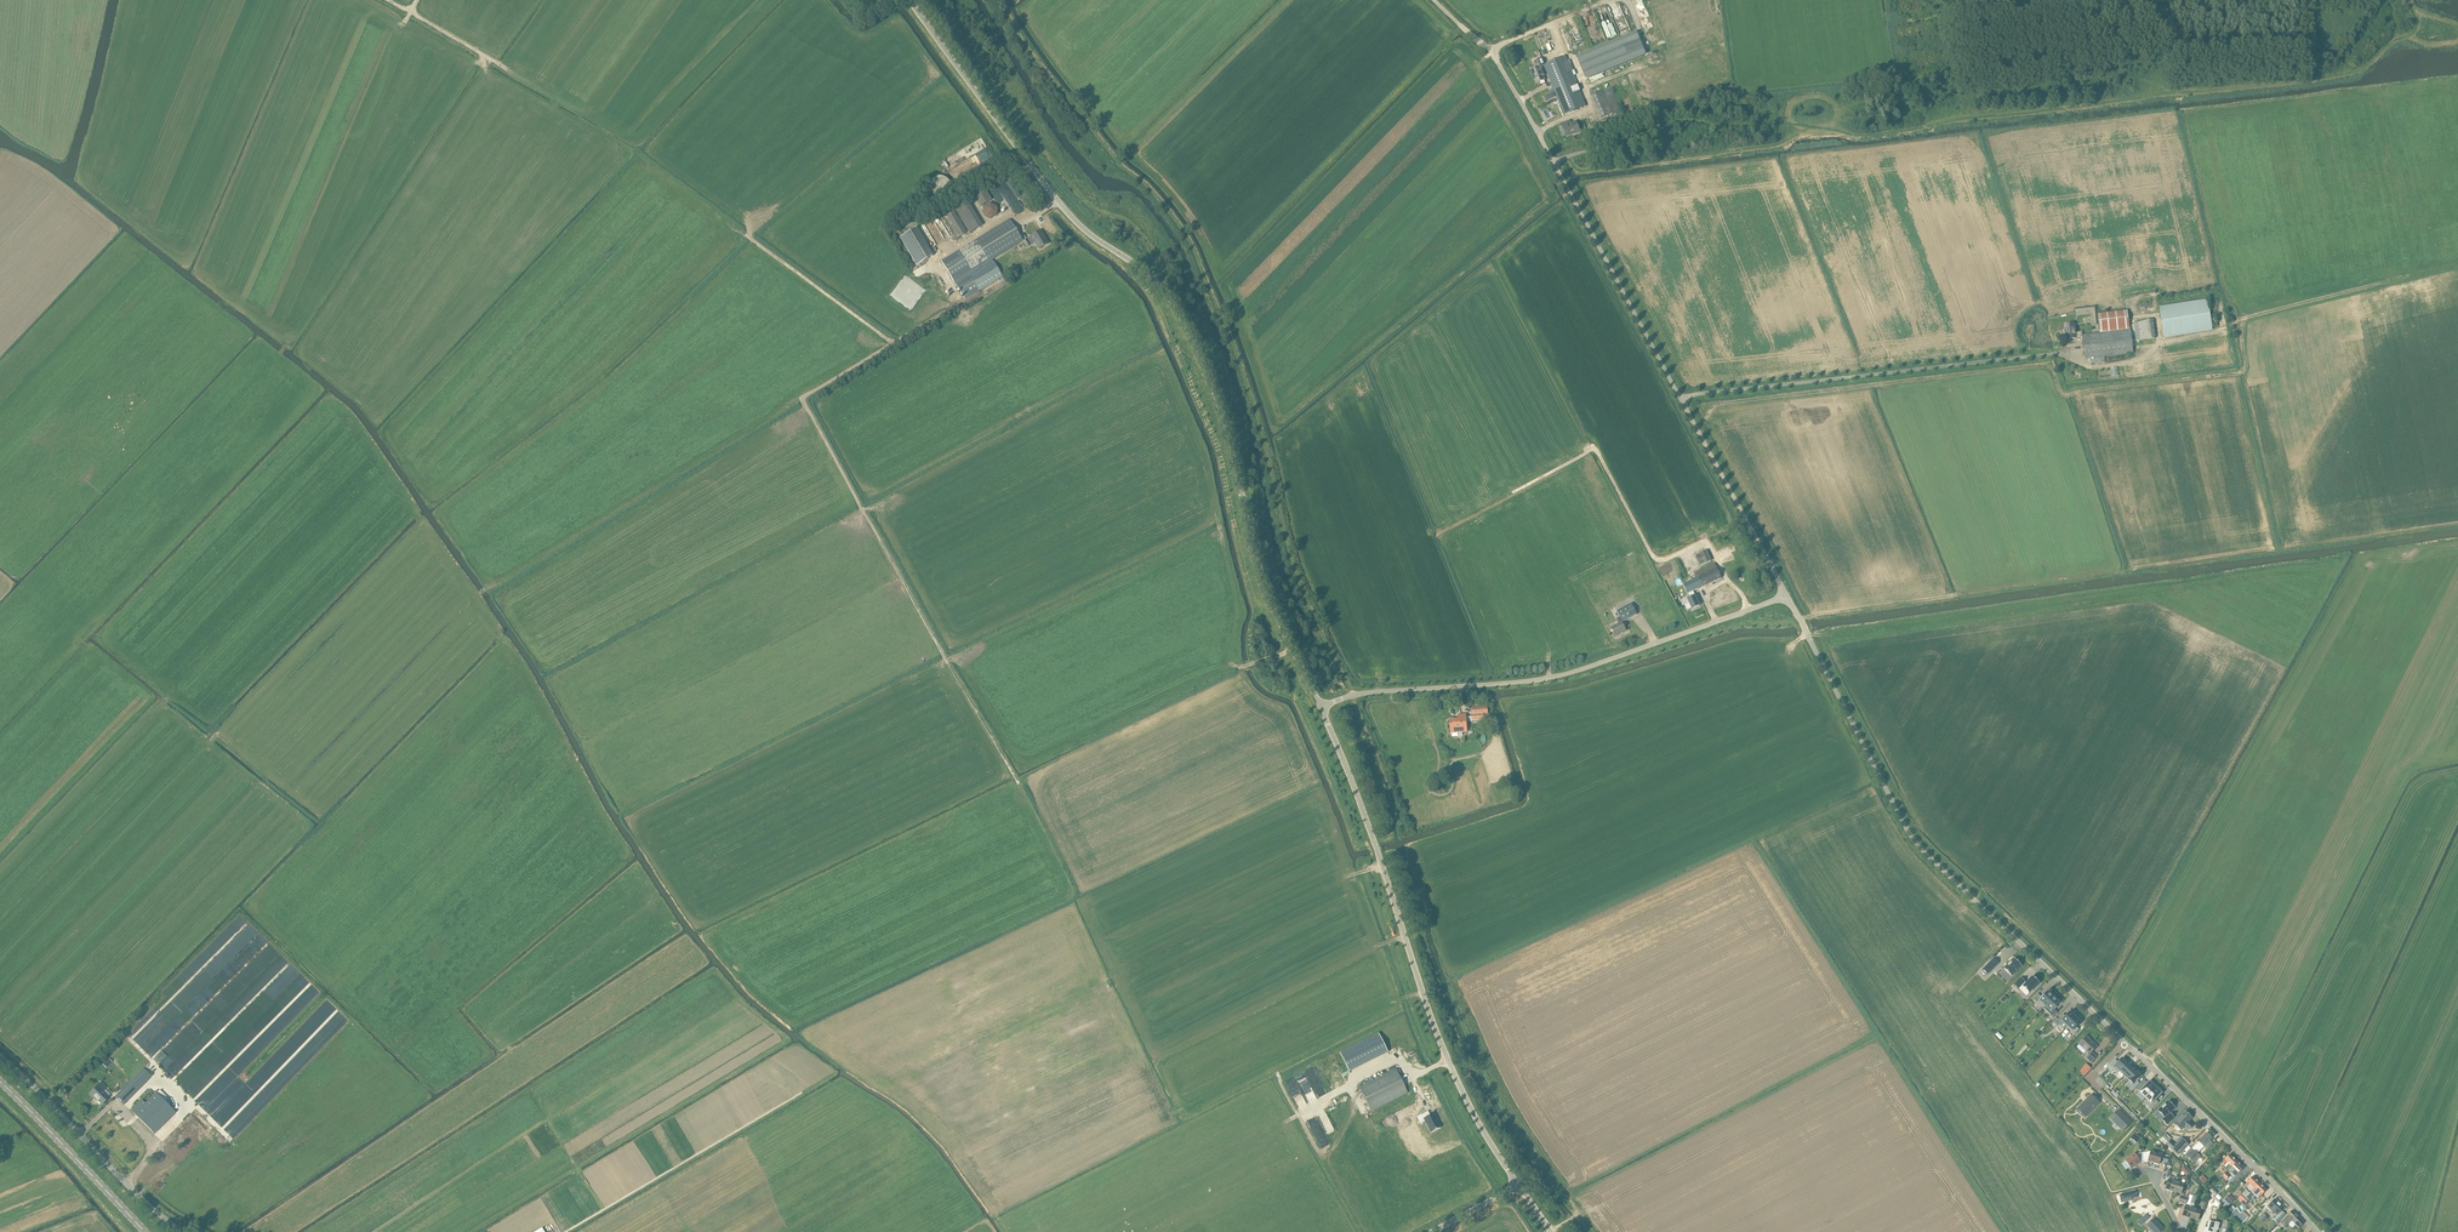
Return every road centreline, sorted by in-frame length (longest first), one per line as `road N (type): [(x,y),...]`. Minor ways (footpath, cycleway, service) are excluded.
road 1 (unclassified): [(1321,708),(1264,584),(1228,435),(1177,310),(1046,186),(910,0)]
road 2 (unclassified): [(1788,598),(1519,96),(1490,50),(1434,0)]
road 3 (unclassified): [(2125,1042),(1913,841),(1788,598)]
road 4 (unclassified): [(1519,1185),(1448,1060),(1321,708)]
road 5 (unclassified): [(1321,708),(1378,691),(1556,677),(1788,598)]
road 6 (track): [(1354,695),(1302,590),(1243,372)]
road 7 (unclassified): [(2318,1231),(2125,1042)]
road 8 (unclassified): [(185,1231),(0,1055)]
road 9 (secondary): [(146,1231),(0,1082)]

